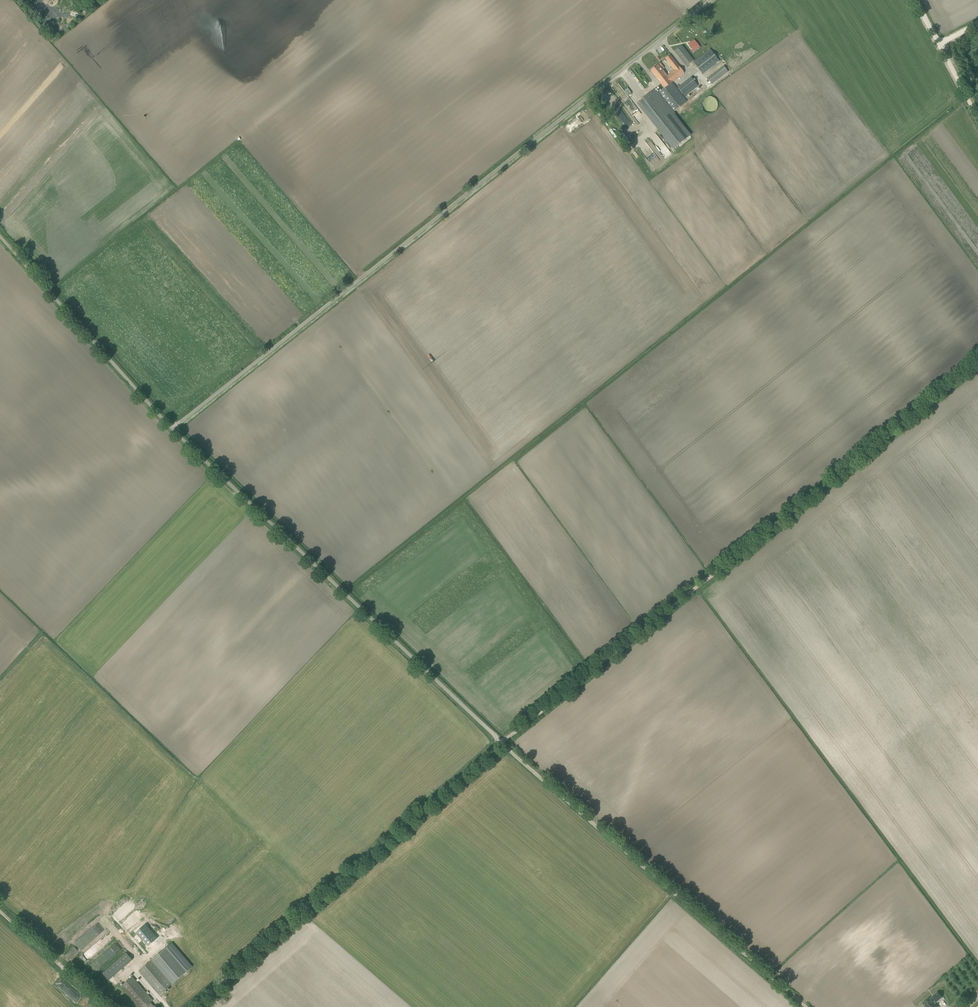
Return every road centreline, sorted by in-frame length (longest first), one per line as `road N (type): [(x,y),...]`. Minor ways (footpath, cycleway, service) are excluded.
road 1 (unclassified): [(198,1006),(502,743),(172,429)]
road 2 (unclassified): [(172,429),(710,0)]
road 3 (track): [(502,743),(977,362)]
road 4 (track): [(502,743),(804,1006)]
road 5 (unclassified): [(172,429),(0,234)]
road 6 (track): [(106,1006),(0,910)]

